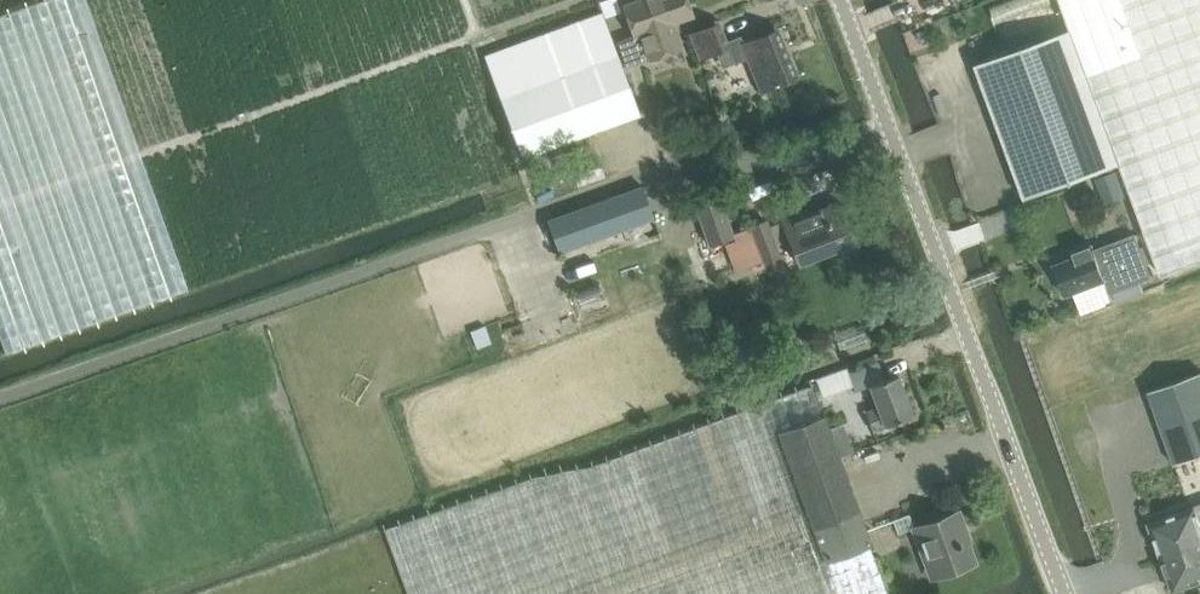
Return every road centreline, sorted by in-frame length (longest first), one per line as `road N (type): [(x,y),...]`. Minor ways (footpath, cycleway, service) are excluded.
road 1 (unclassified): [(1068,593),(847,0)]

